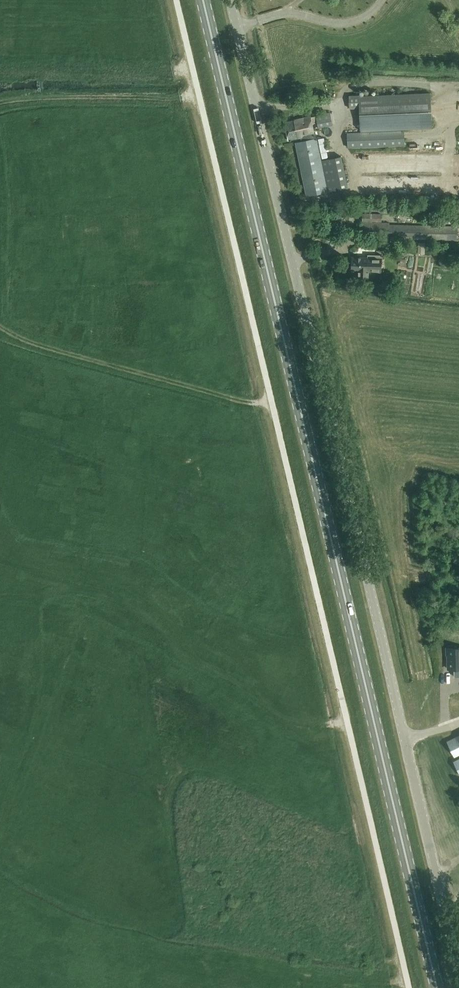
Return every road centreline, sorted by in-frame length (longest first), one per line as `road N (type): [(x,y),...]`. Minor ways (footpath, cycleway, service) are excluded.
road 1 (primary): [(438,987),(203,0)]
road 2 (unclassified): [(458,964),(230,0)]
road 3 (track): [(272,404),(33,343),(0,327)]

